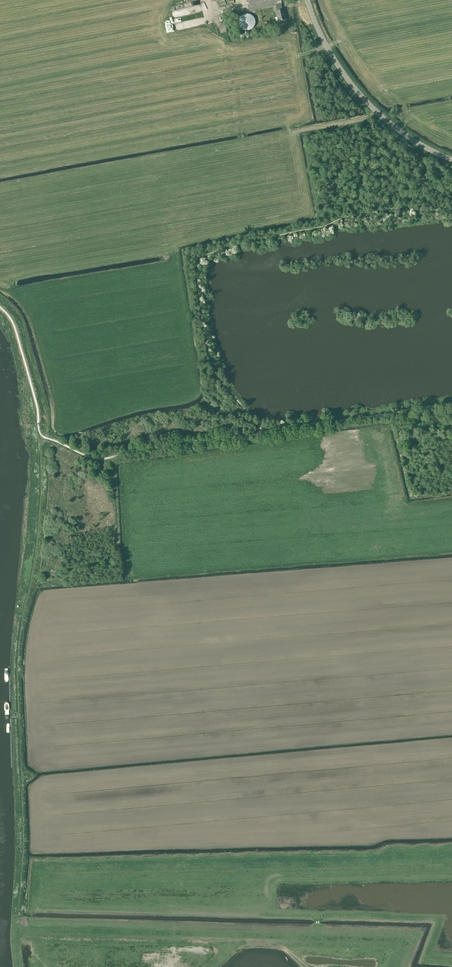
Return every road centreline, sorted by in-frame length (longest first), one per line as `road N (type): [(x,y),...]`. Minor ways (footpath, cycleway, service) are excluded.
road 1 (tertiary): [(451,161),(414,141),(360,95),(307,0)]

